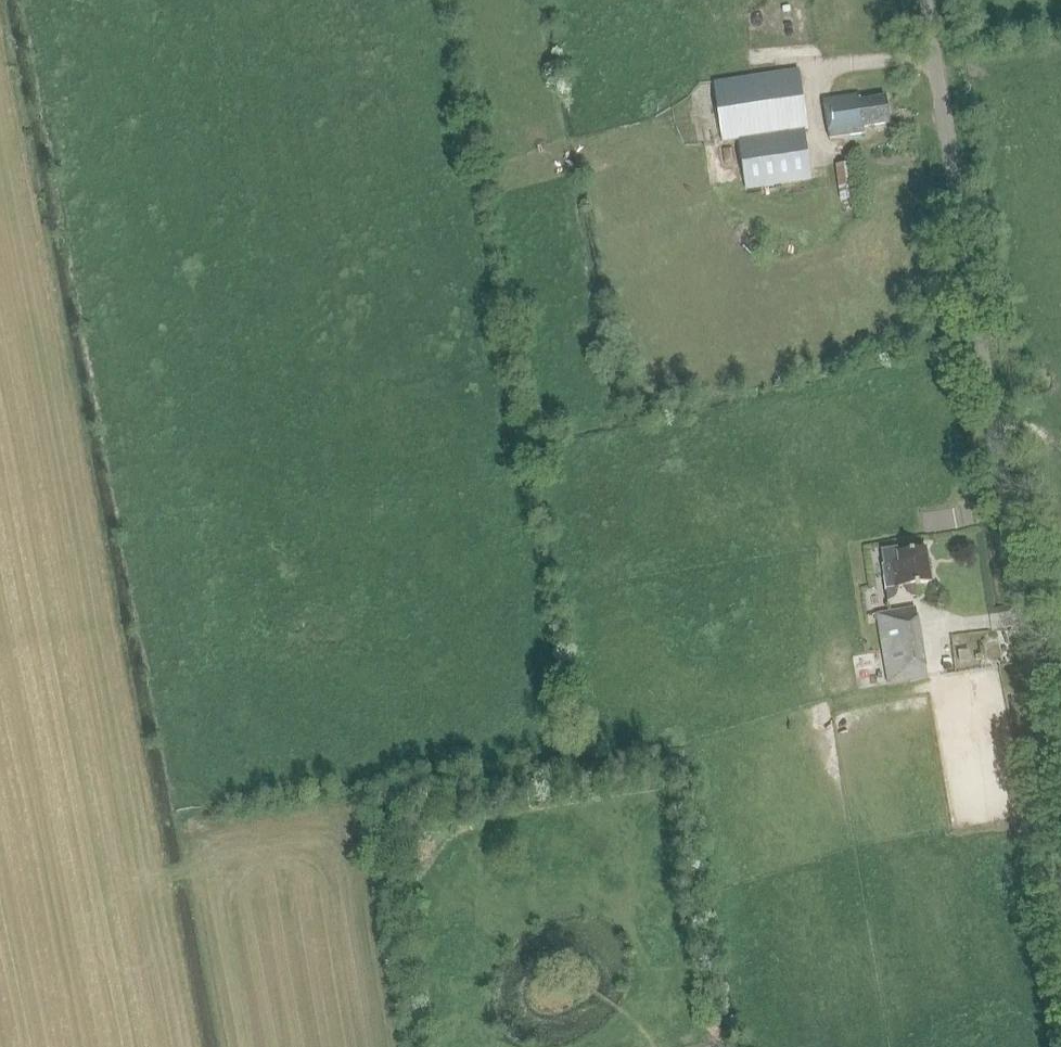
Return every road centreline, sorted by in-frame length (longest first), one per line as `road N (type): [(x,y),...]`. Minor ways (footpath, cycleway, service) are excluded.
road 1 (unclassified): [(1060,837),(927,0)]

